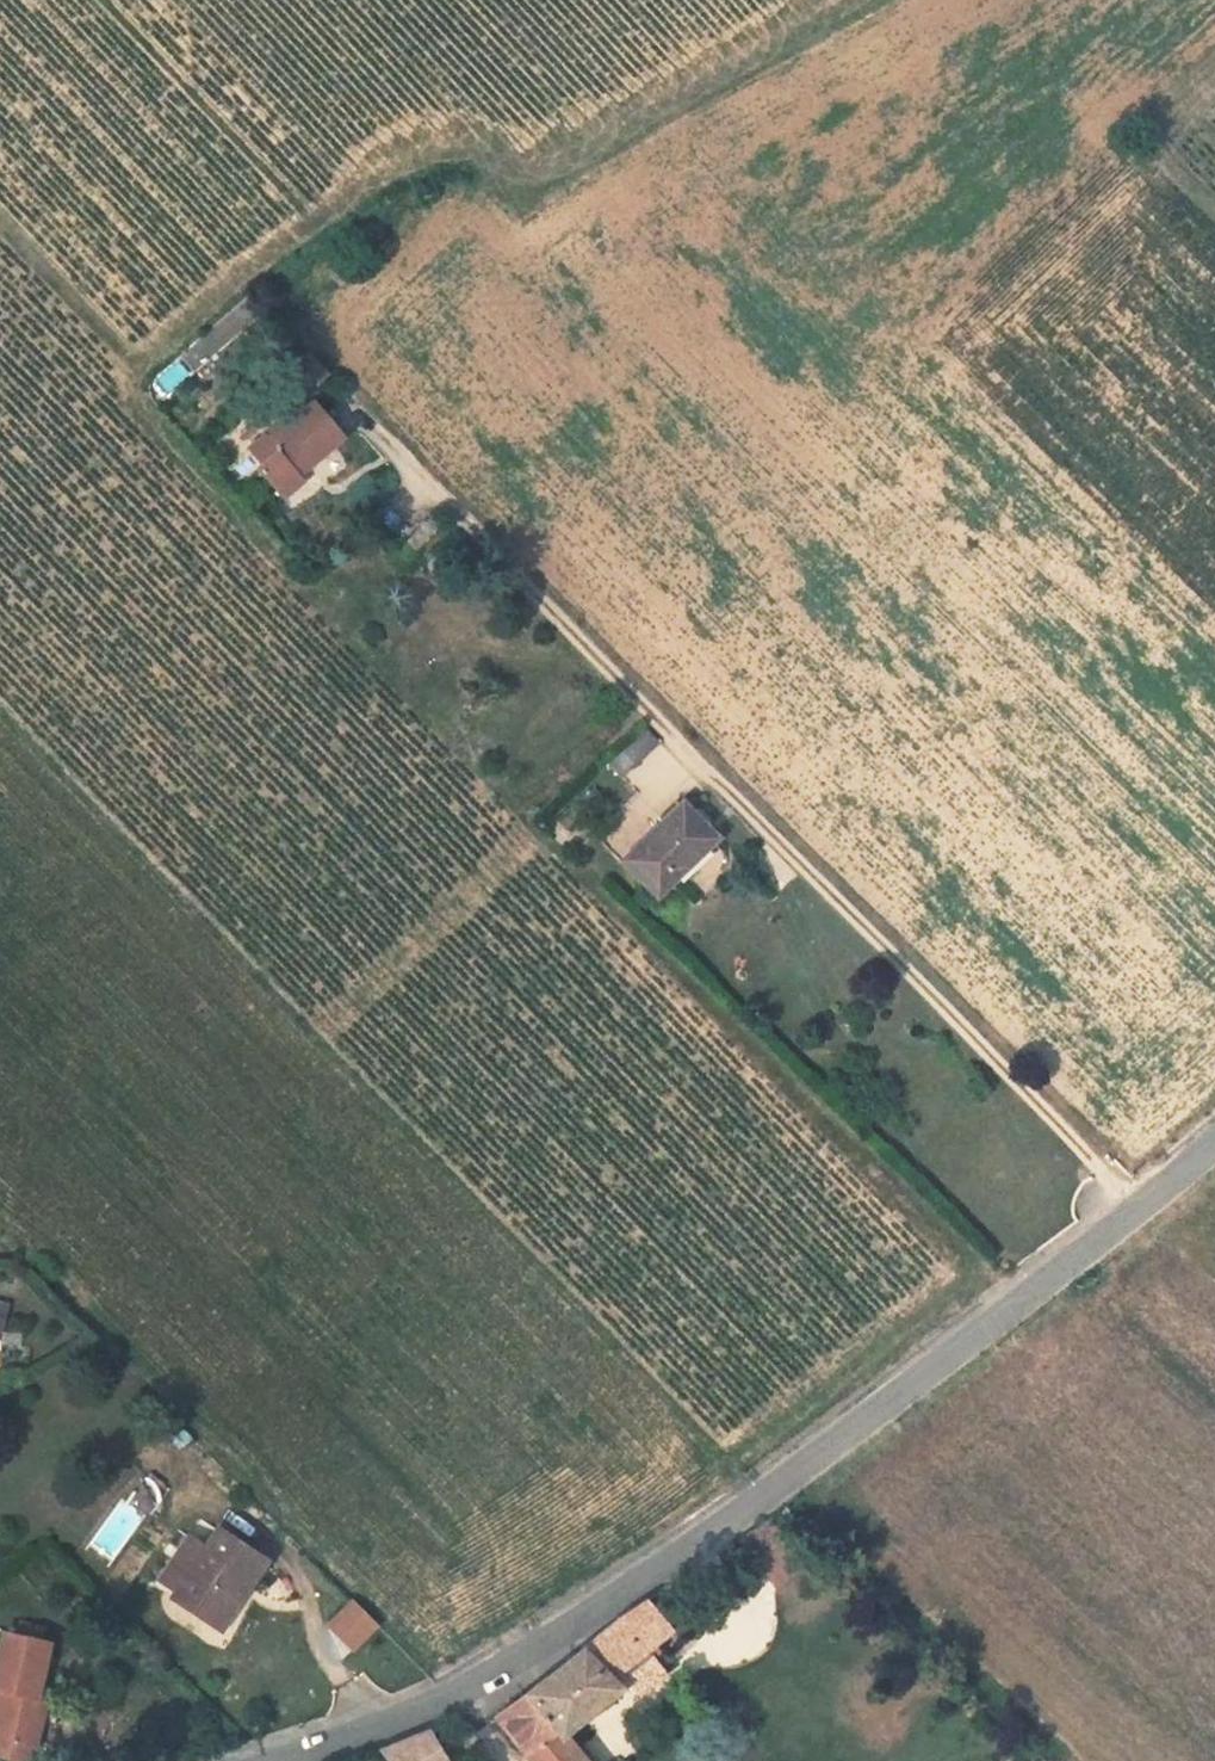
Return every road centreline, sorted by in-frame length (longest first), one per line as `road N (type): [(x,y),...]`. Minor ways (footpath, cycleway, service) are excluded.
road 1 (unclassified): [(288,1760),(500,1668),(708,1531),(1214,1143)]

